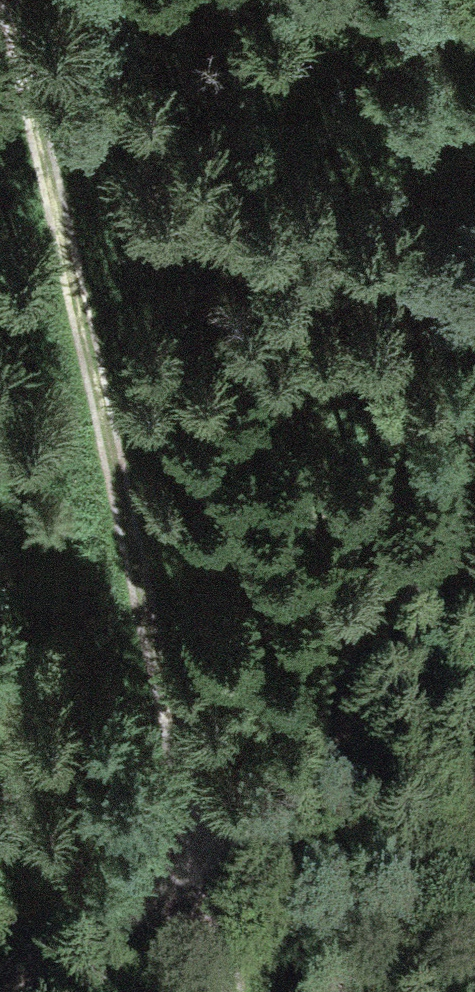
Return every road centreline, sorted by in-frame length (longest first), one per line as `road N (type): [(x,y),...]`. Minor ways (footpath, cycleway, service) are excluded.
road 1 (track): [(234,991),(8,0)]
road 2 (track): [(1,991),(278,795),(329,739),(366,690),(417,581),(474,412)]

